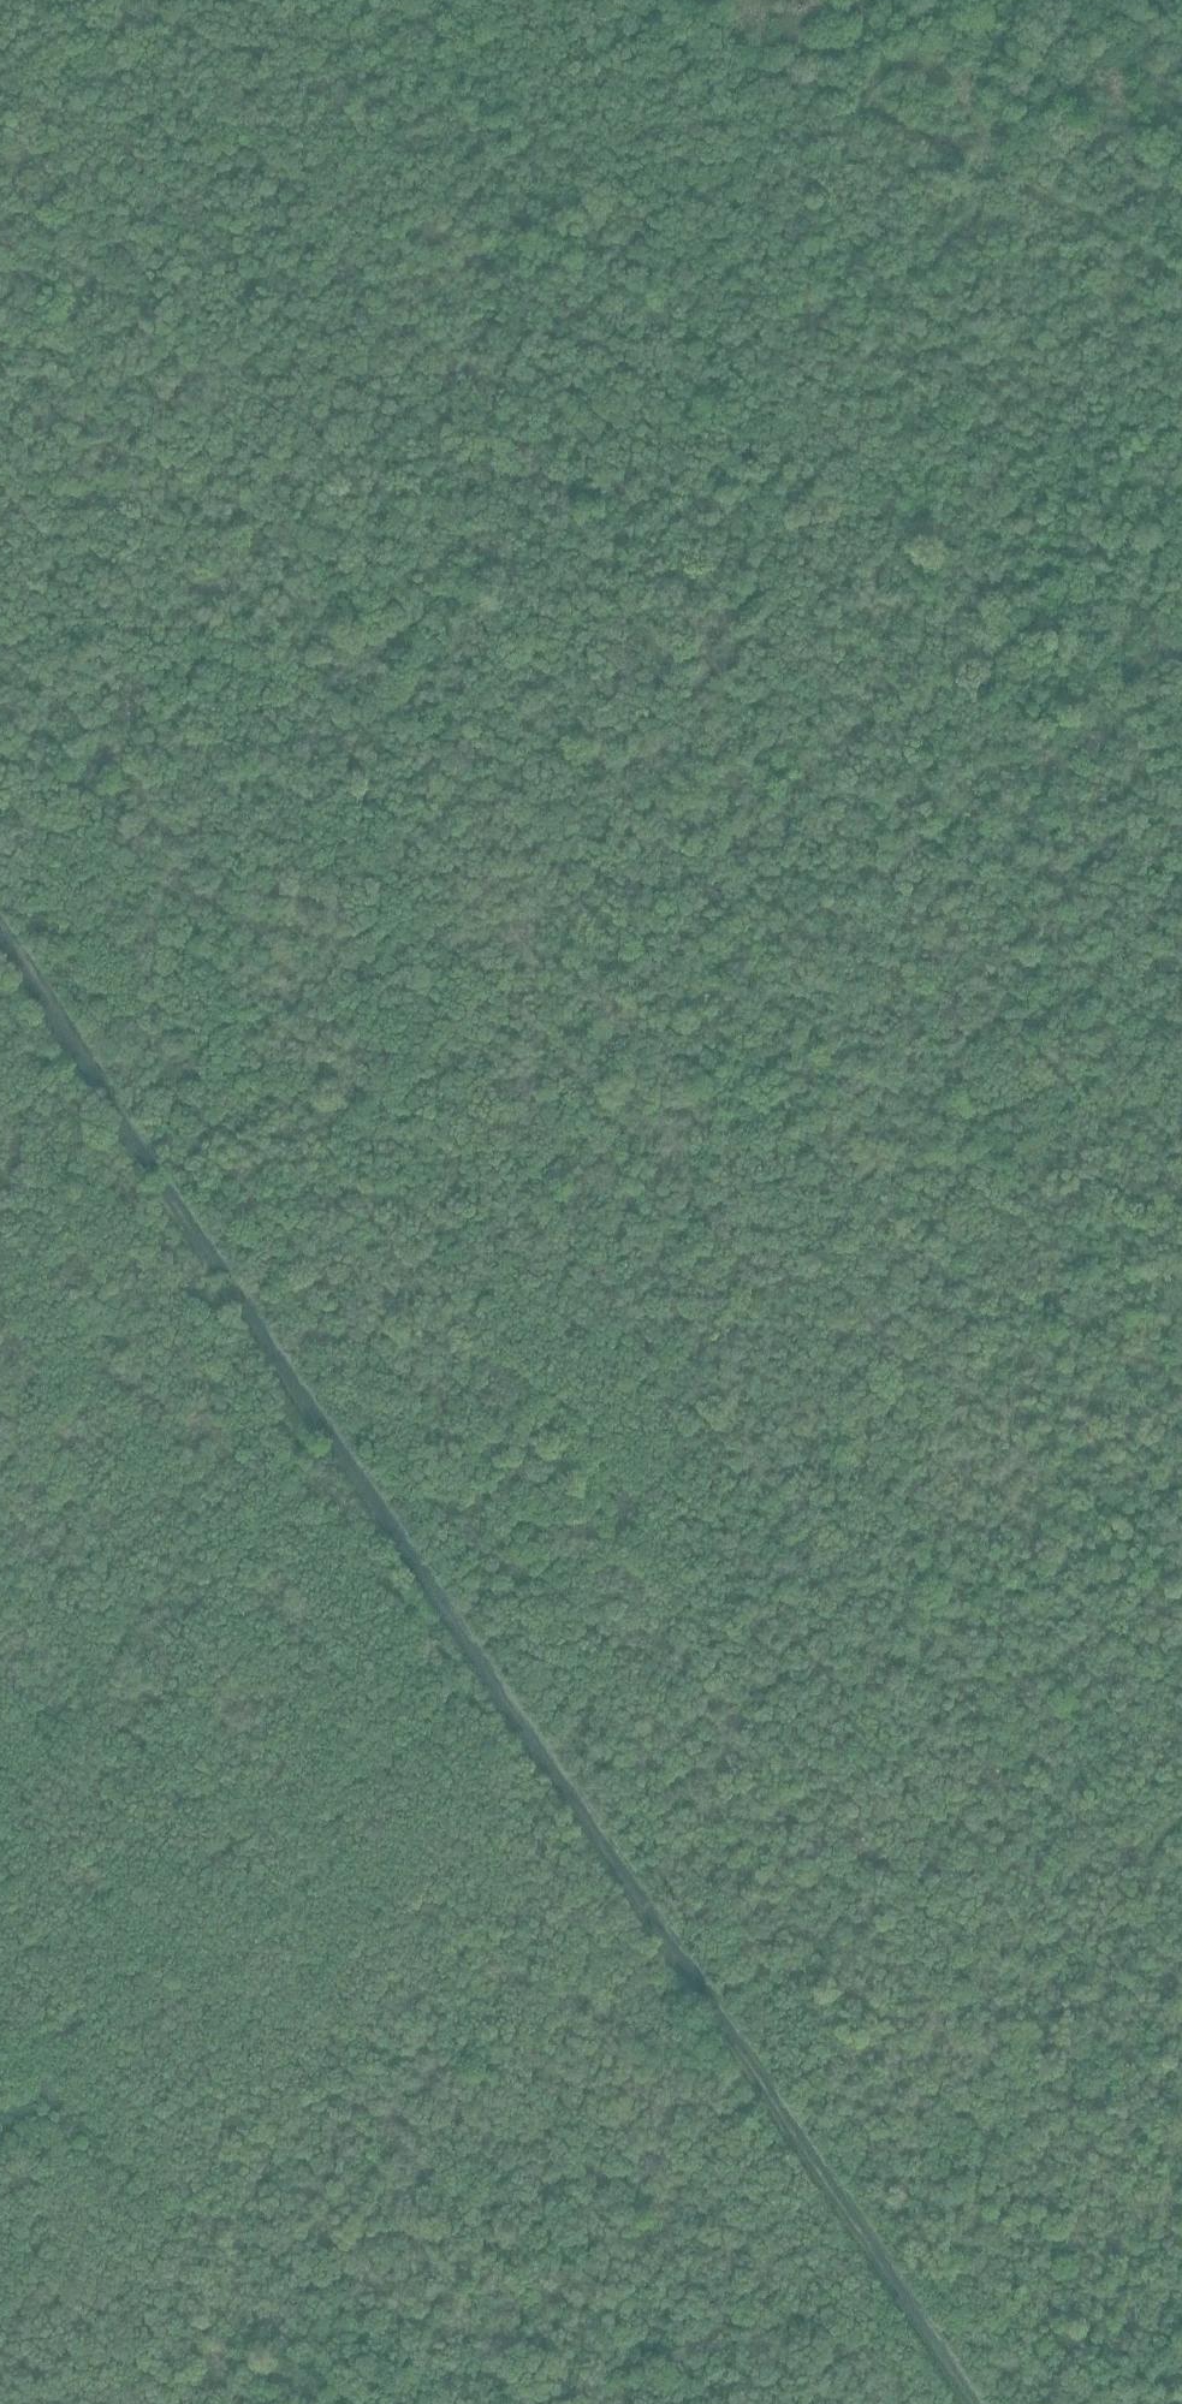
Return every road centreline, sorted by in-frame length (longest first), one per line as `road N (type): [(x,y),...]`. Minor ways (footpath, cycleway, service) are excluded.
road 1 (track): [(977,2403),(0,925)]
road 2 (track): [(1181,284),(992,159),(889,116),(874,85),(894,62),(910,58),(937,67),(953,85)]

